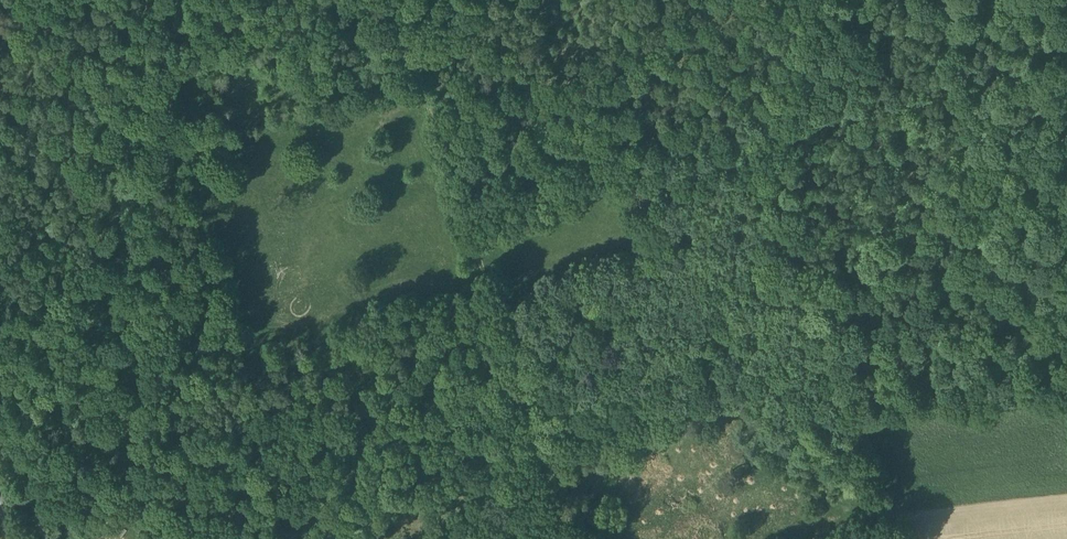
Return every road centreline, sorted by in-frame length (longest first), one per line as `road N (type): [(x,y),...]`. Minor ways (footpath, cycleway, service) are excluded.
road 1 (track): [(398,0),(570,538)]

